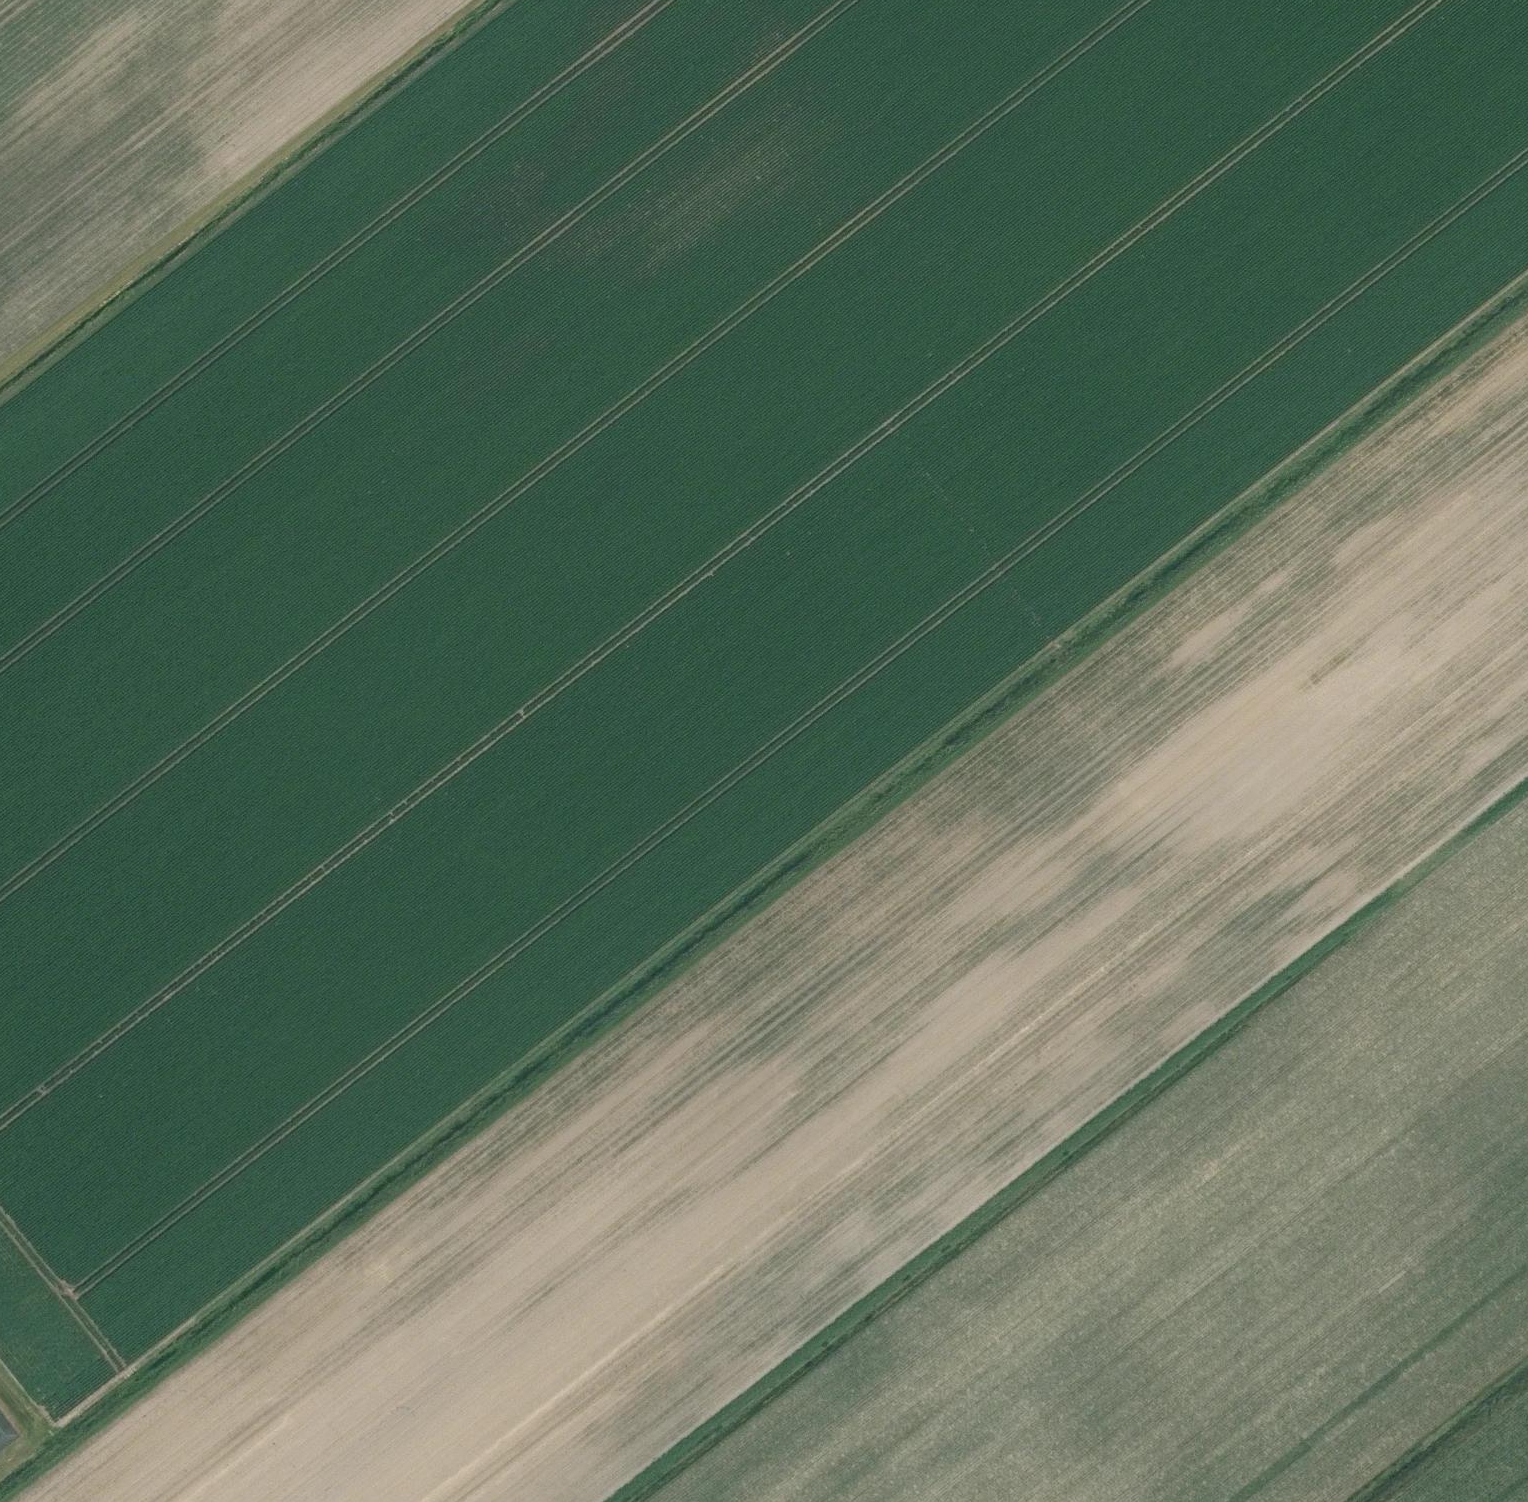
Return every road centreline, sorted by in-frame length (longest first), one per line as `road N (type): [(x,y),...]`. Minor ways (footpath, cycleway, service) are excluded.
road 1 (track): [(0,1456),(1527,260)]

